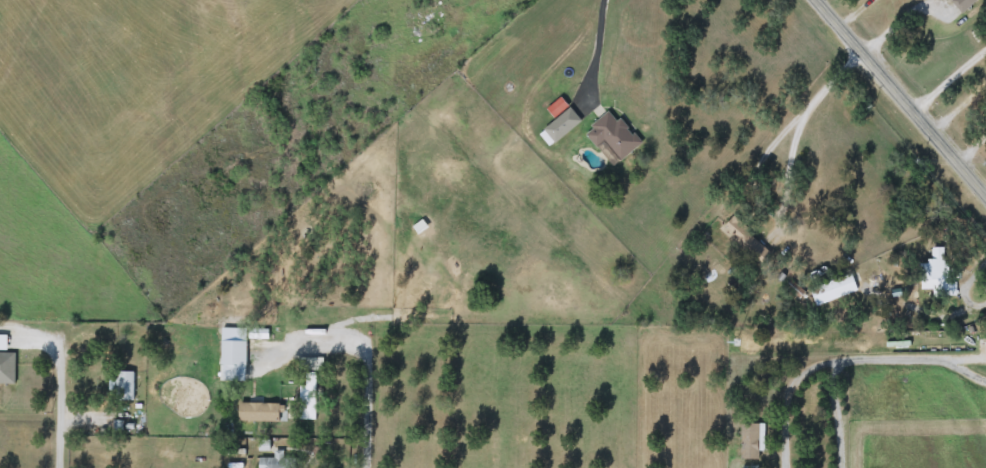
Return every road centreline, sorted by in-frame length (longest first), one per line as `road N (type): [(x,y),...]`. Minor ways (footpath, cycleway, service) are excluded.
road 1 (residential): [(781,467),(784,390),(813,362),(985,356)]
road 2 (tertiary): [(985,191),(822,0)]
road 3 (residential): [(366,467),(367,341),(348,329),(301,331)]

